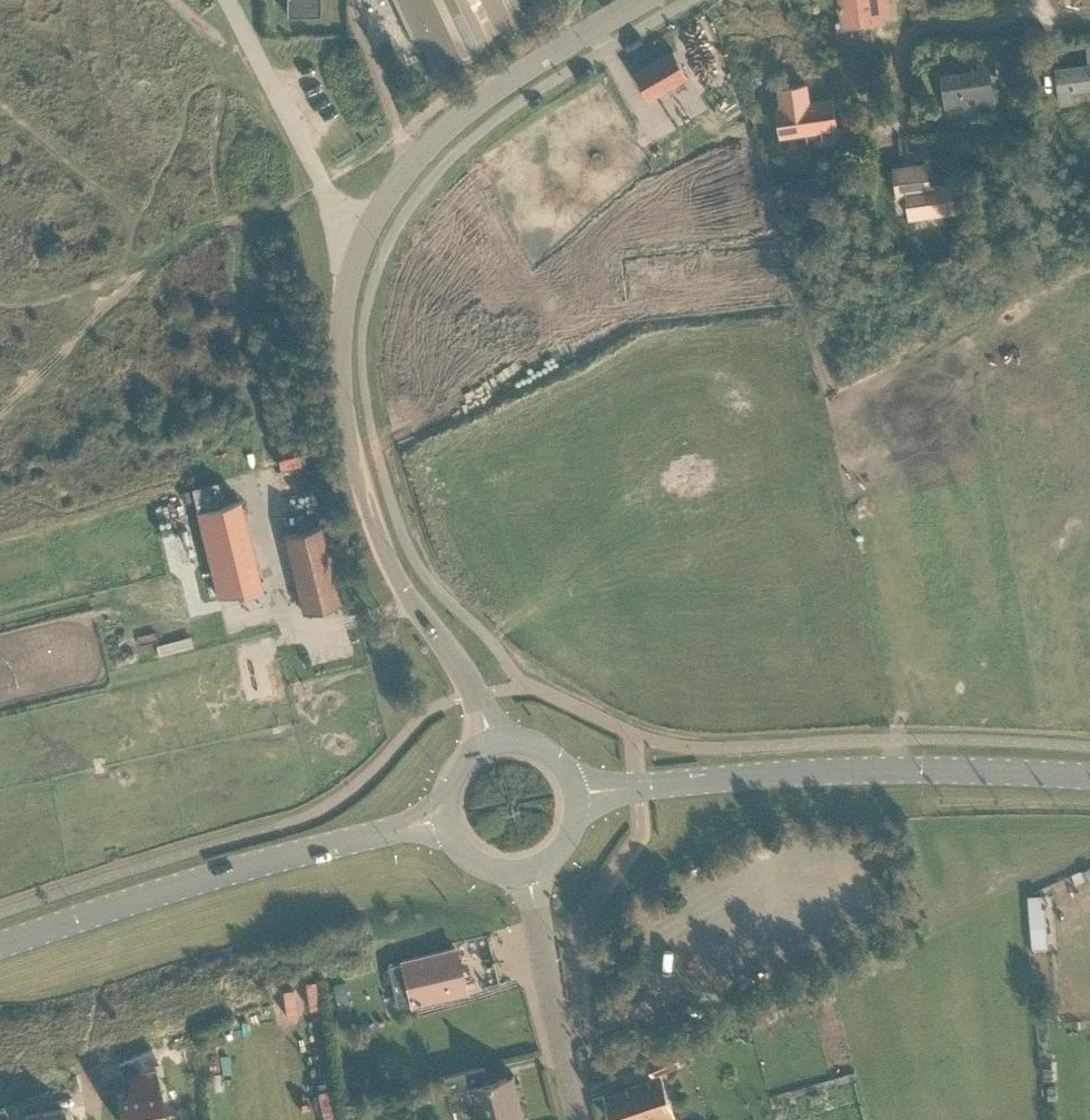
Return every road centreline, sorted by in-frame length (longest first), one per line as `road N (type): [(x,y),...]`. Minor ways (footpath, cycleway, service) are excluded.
road 1 (unclassified): [(492,743),(462,672),(379,550),(348,433),(343,325),(360,253),(413,162),(518,75),(641,0)]
road 2 (secondary): [(575,791),(877,769),(1089,776)]
road 3 (secondary): [(443,817),(0,953)]
road 4 (tertiary): [(583,1119),(527,872)]

